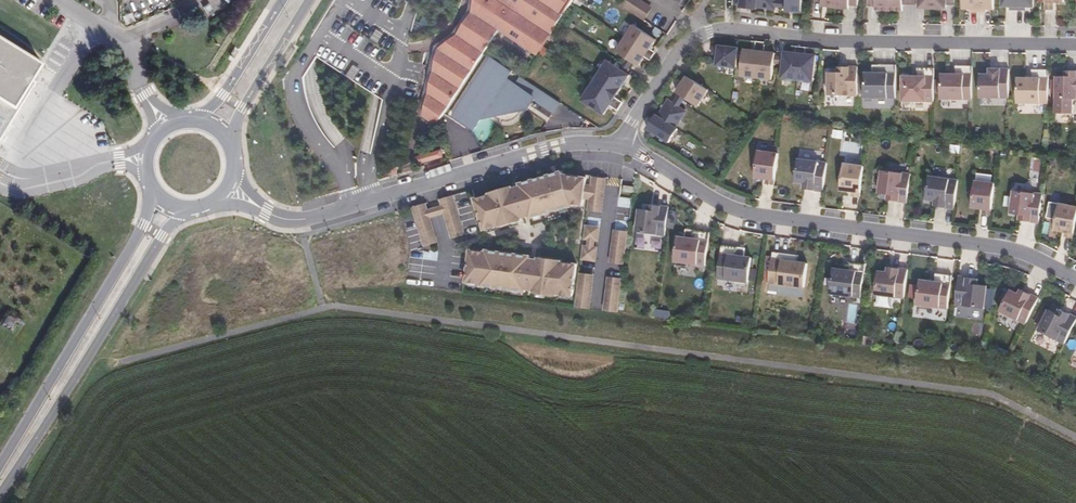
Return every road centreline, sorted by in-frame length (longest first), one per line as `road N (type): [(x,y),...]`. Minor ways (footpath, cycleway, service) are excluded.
road 1 (residential): [(620,147),(675,54),(709,32),(1075,44)]
road 2 (residential): [(1075,280),(995,248),(759,218),(620,147)]
road 3 (residential): [(620,147),(556,147),(295,221),(227,189)]
road 4 (secondary): [(0,492),(162,236),(194,208)]
road 5 (secondary): [(152,184),(143,226),(0,467)]
road 6 (secondary): [(231,146),(244,107),(310,0)]
road 7 (secondary): [(283,0),(224,95),(192,120)]

